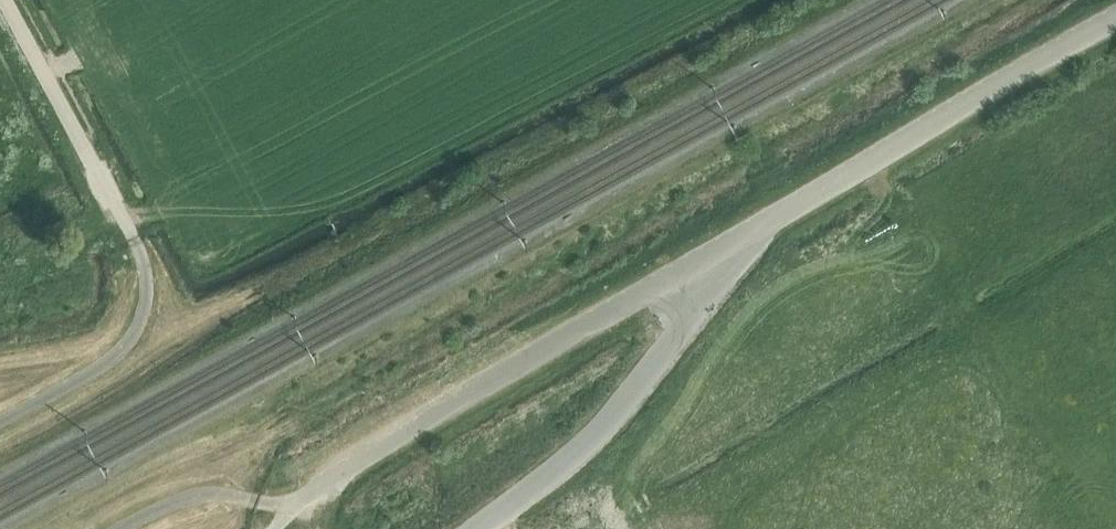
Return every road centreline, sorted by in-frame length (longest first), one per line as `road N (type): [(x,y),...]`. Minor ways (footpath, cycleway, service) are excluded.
road 1 (unclassified): [(258,503),(298,508),(367,453),(706,262)]
road 2 (tertiary): [(706,262),(1115,19)]
road 3 (tertiary): [(706,262),(675,340),(572,452),(477,528)]
road 4 (unclassified): [(134,240),(7,0)]

